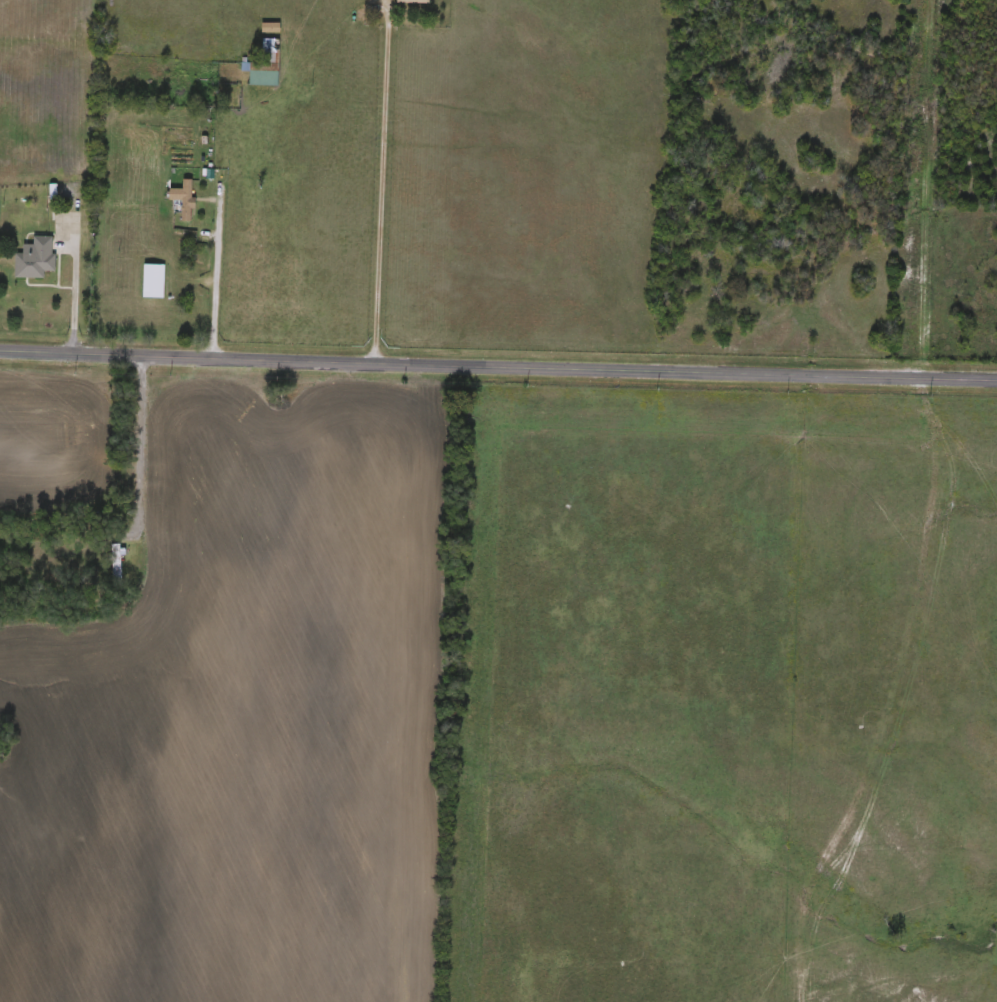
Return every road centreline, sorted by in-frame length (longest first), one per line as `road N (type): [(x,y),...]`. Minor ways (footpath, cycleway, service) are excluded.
road 1 (residential): [(996,370),(374,366),(0,348)]
road 2 (residential): [(137,354),(134,525)]

